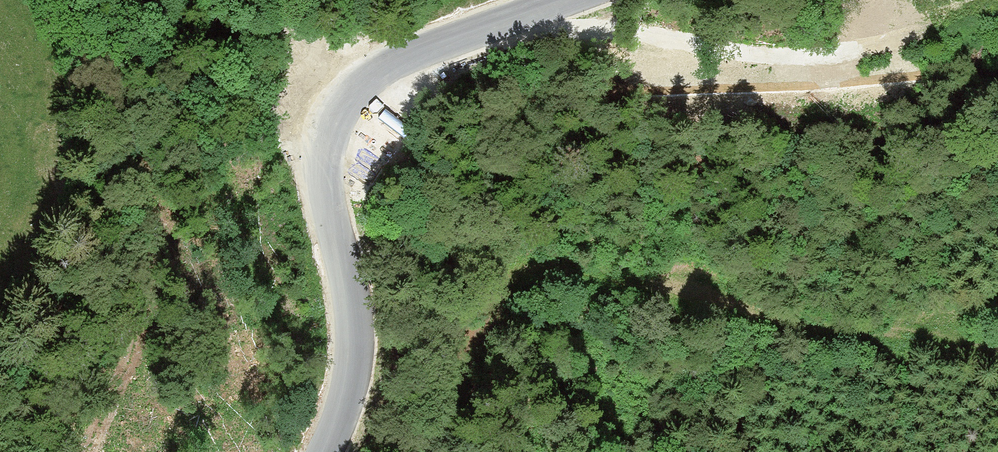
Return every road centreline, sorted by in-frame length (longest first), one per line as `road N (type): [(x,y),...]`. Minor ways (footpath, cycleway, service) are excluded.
road 1 (track): [(405,451),(478,326),(517,281),(539,269),(598,275),(820,326),(934,338),(997,357)]
road 2 (tertiary): [(575,0),(393,64),(336,101),(325,122),(322,194),(353,330),(346,396),(321,451)]

